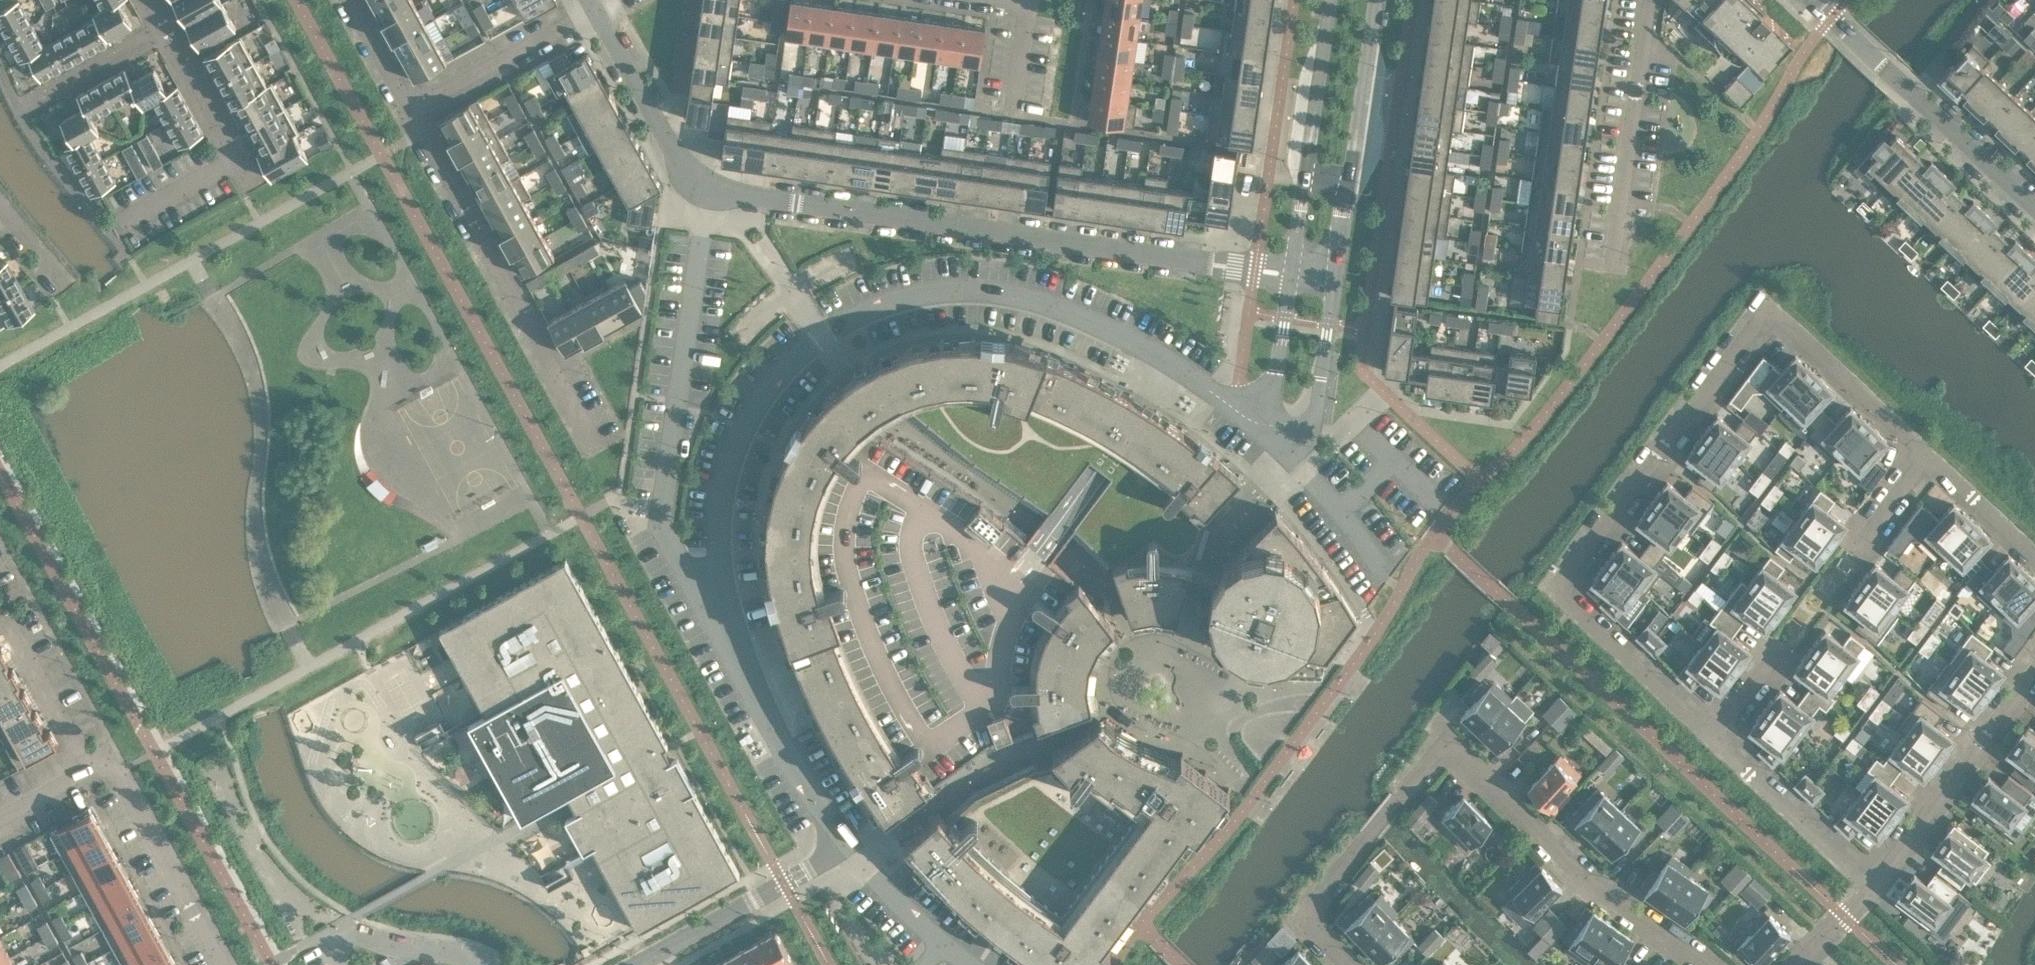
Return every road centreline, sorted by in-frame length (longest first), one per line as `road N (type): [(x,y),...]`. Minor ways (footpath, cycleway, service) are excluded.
road 1 (tertiary): [(1232,406),(1071,317),(988,294),(885,308),(785,369),(735,450),(719,516),(719,571),(728,632),(757,698),(848,850),(659,951)]
road 2 (residential): [(594,5),(683,171),(708,189),(1290,274)]
road 3 (residential): [(1716,732),(1562,586),(1767,314),(1921,457)]
road 4 (residential): [(1346,964),(1303,922),(1446,739),(1591,879),(1711,964)]
road 5 (residential): [(595,443),(408,109)]
road 6 (residential): [(1607,272),(1646,0)]
road 7 (residential): [(2034,666),(1876,882)]
road 8 (residential): [(0,547),(114,756)]
road 9 (residential): [(114,756),(227,964)]
road 10 (residential): [(1876,882),(1716,732)]
road 11 (residential): [(408,109),(594,5)]
road 12 (tertiary): [(1348,181),(1375,0)]
road 13 (residential): [(166,26),(257,182)]
road 14 (residential): [(1808,0),(1940,123)]
road 15 (tertiary): [(1280,431),(1298,429),(1319,406),(1334,278)]
road 16 (tertiary): [(1330,0),(1304,176)]
road 17 (residential): [(166,26),(19,108)]
road 18 (tertiary): [(1290,274),(1268,394),(1232,406)]
road 19 (residential): [(1921,457),(2034,563)]
road 20 (residential): [(0,820),(114,756)]
road 21 (residential): [(2034,208),(1940,123)]
road 22 (residential): [(408,109),(351,0)]

